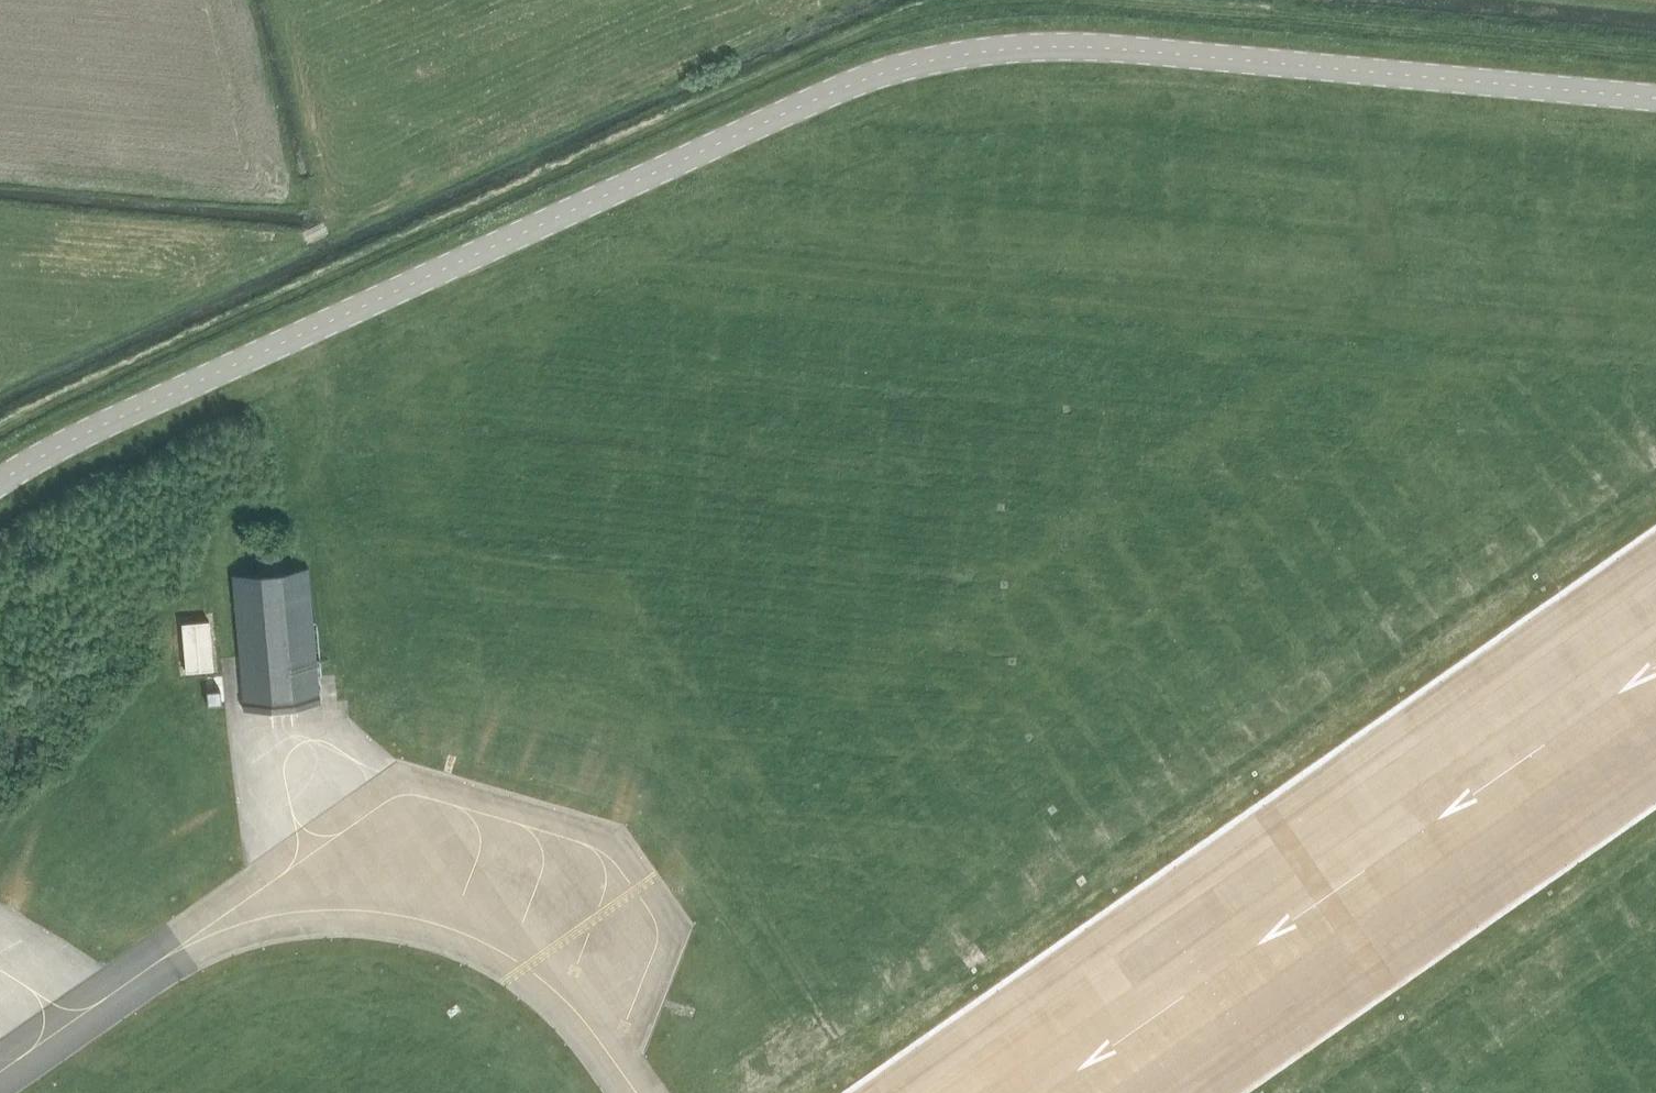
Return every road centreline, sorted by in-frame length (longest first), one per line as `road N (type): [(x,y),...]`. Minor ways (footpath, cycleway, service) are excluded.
road 1 (unclassified): [(1655,98),(1092,47),(935,59),(840,88),(41,456),(0,482)]

